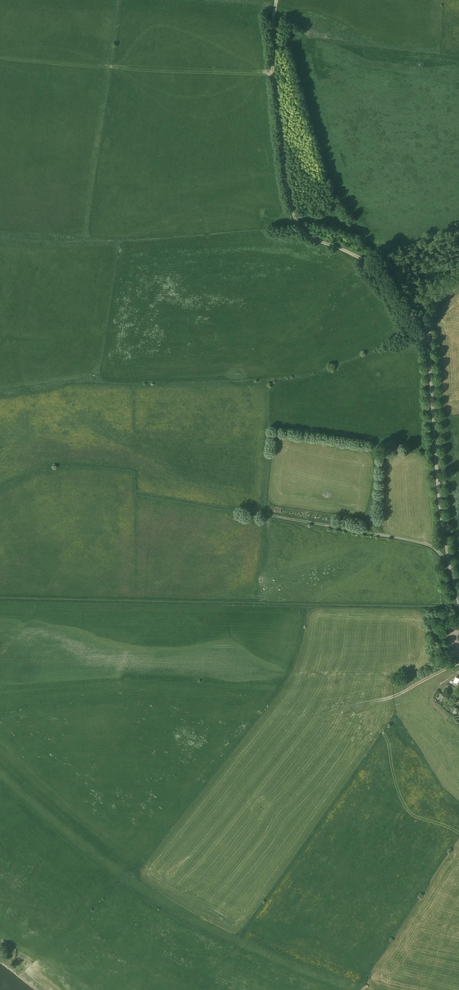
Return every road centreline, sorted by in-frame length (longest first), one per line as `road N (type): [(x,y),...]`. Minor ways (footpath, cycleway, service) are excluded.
road 1 (track): [(428,340),(368,261),(314,237),(291,205),(277,115),(276,0)]
road 2 (track): [(458,287),(436,305),(428,340),(438,491),(458,604)]

